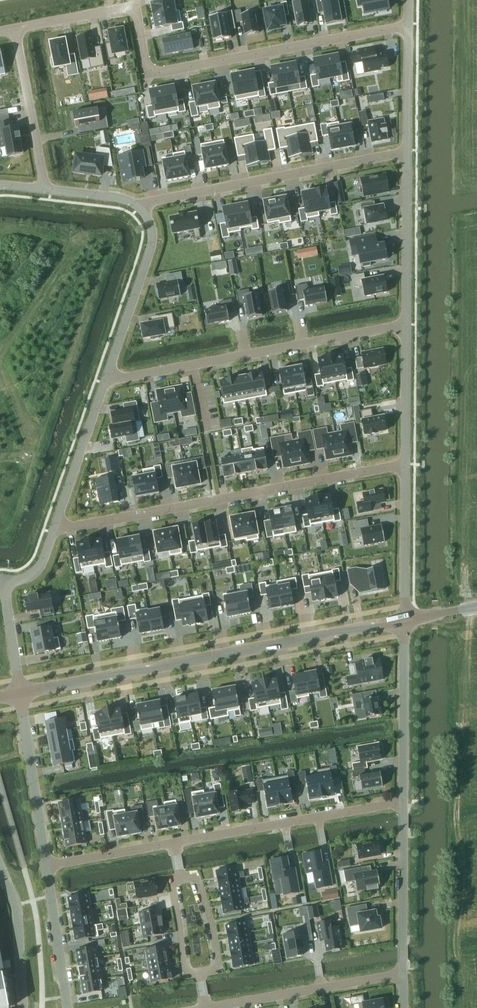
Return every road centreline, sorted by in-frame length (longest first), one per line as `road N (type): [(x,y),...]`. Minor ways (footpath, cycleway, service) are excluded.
road 1 (tertiary): [(405,620),(20,693)]
road 2 (residential): [(406,464),(54,529)]
road 3 (residential): [(409,25),(152,74),(134,2)]
road 4 (residential): [(408,324),(105,380)]
road 5 (residential): [(140,208),(407,153)]
road 6 (residential): [(174,843),(404,801)]
road 7 (residential): [(206,1007),(403,974)]
road 8 (residential): [(20,693),(6,593),(37,572),(54,529)]
road 9 (residential): [(105,380),(150,252),(150,224),(140,208)]
road 10 (residential): [(404,801),(405,620)]
road 11 (residential): [(47,867),(20,693)]
road 12 (residential): [(403,974),(404,801)]
road 13 (residential): [(408,324),(407,153)]
road 14 (residential): [(47,190),(16,27)]
road 15 (residential): [(54,529),(105,380)]
road 16 (residential): [(405,620),(406,464)]
road 17 (residential): [(67,1007),(47,867)]
road 18 (residential): [(22,1007),(16,905),(1,869)]
road 19 (residential): [(406,464),(408,324)]
road 20 (residential): [(47,867),(174,843)]
road 21 (residential): [(407,153),(409,25)]
road 22 (residential): [(200,973),(218,965),(214,932),(197,879),(181,879)]
road 23 (residential): [(134,2),(16,27)]

